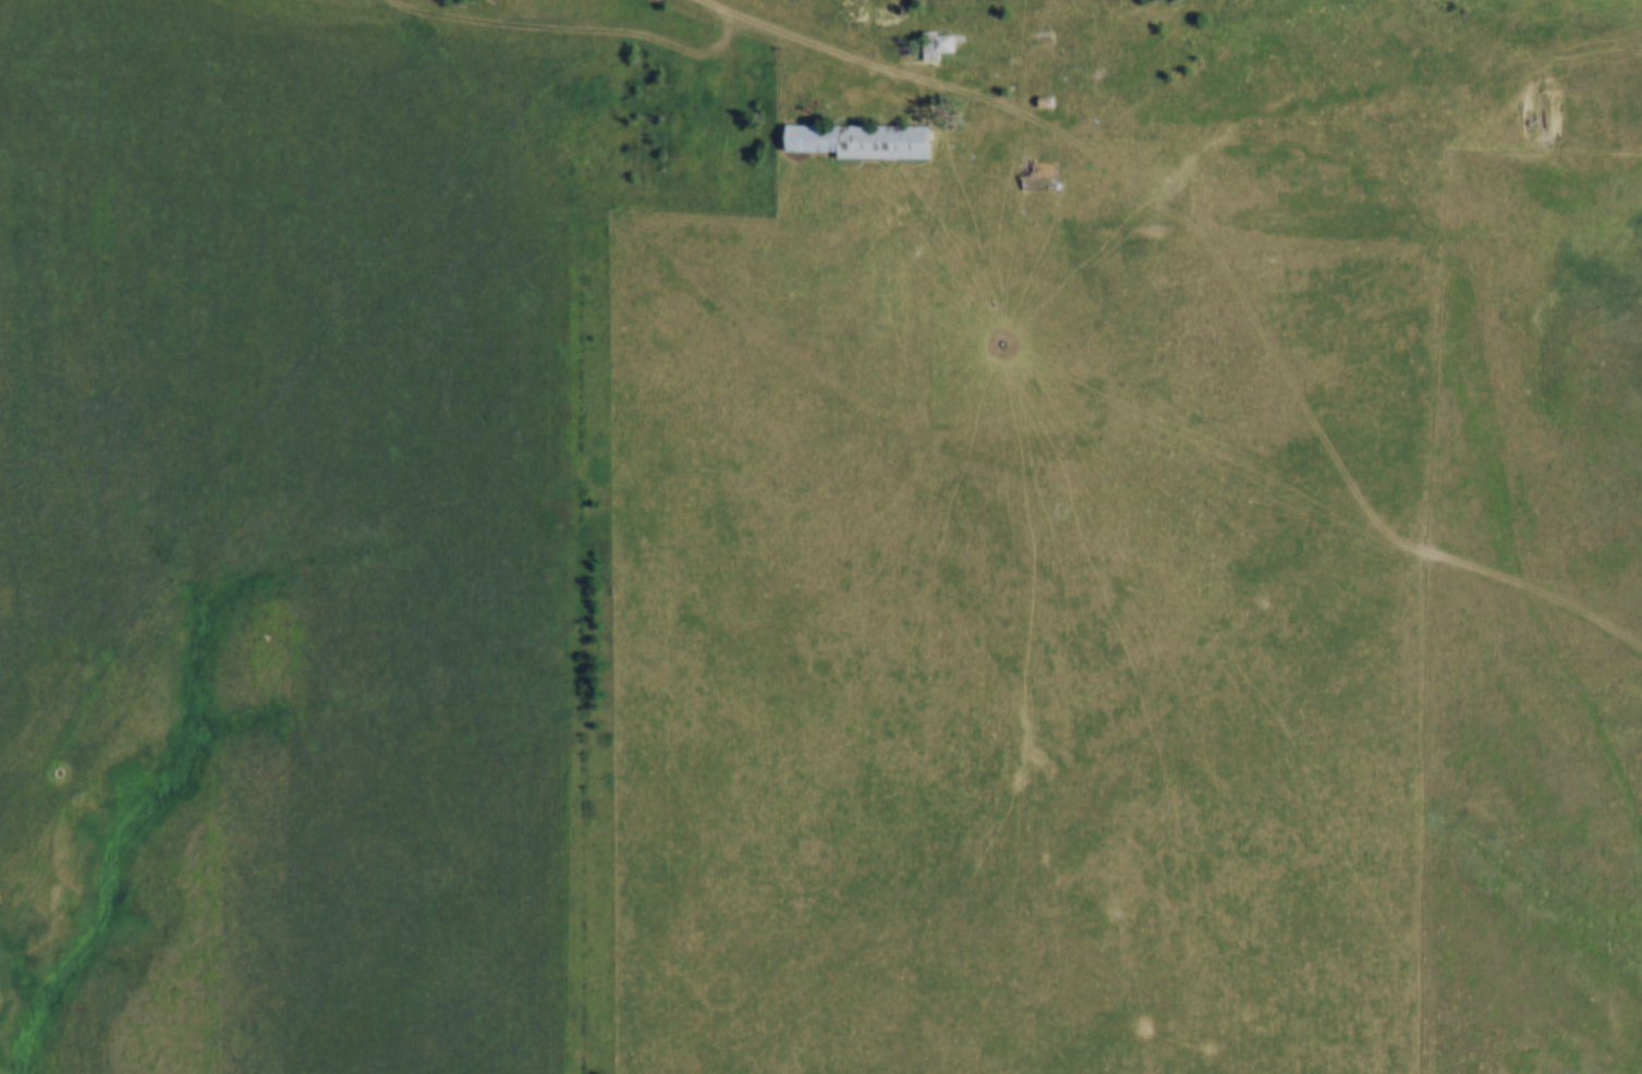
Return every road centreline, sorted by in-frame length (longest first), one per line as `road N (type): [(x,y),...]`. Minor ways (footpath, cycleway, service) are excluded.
road 1 (track): [(1641,1008),(1585,910),(1585,856),(1545,795),(1459,435),(1391,374),(1007,90)]

